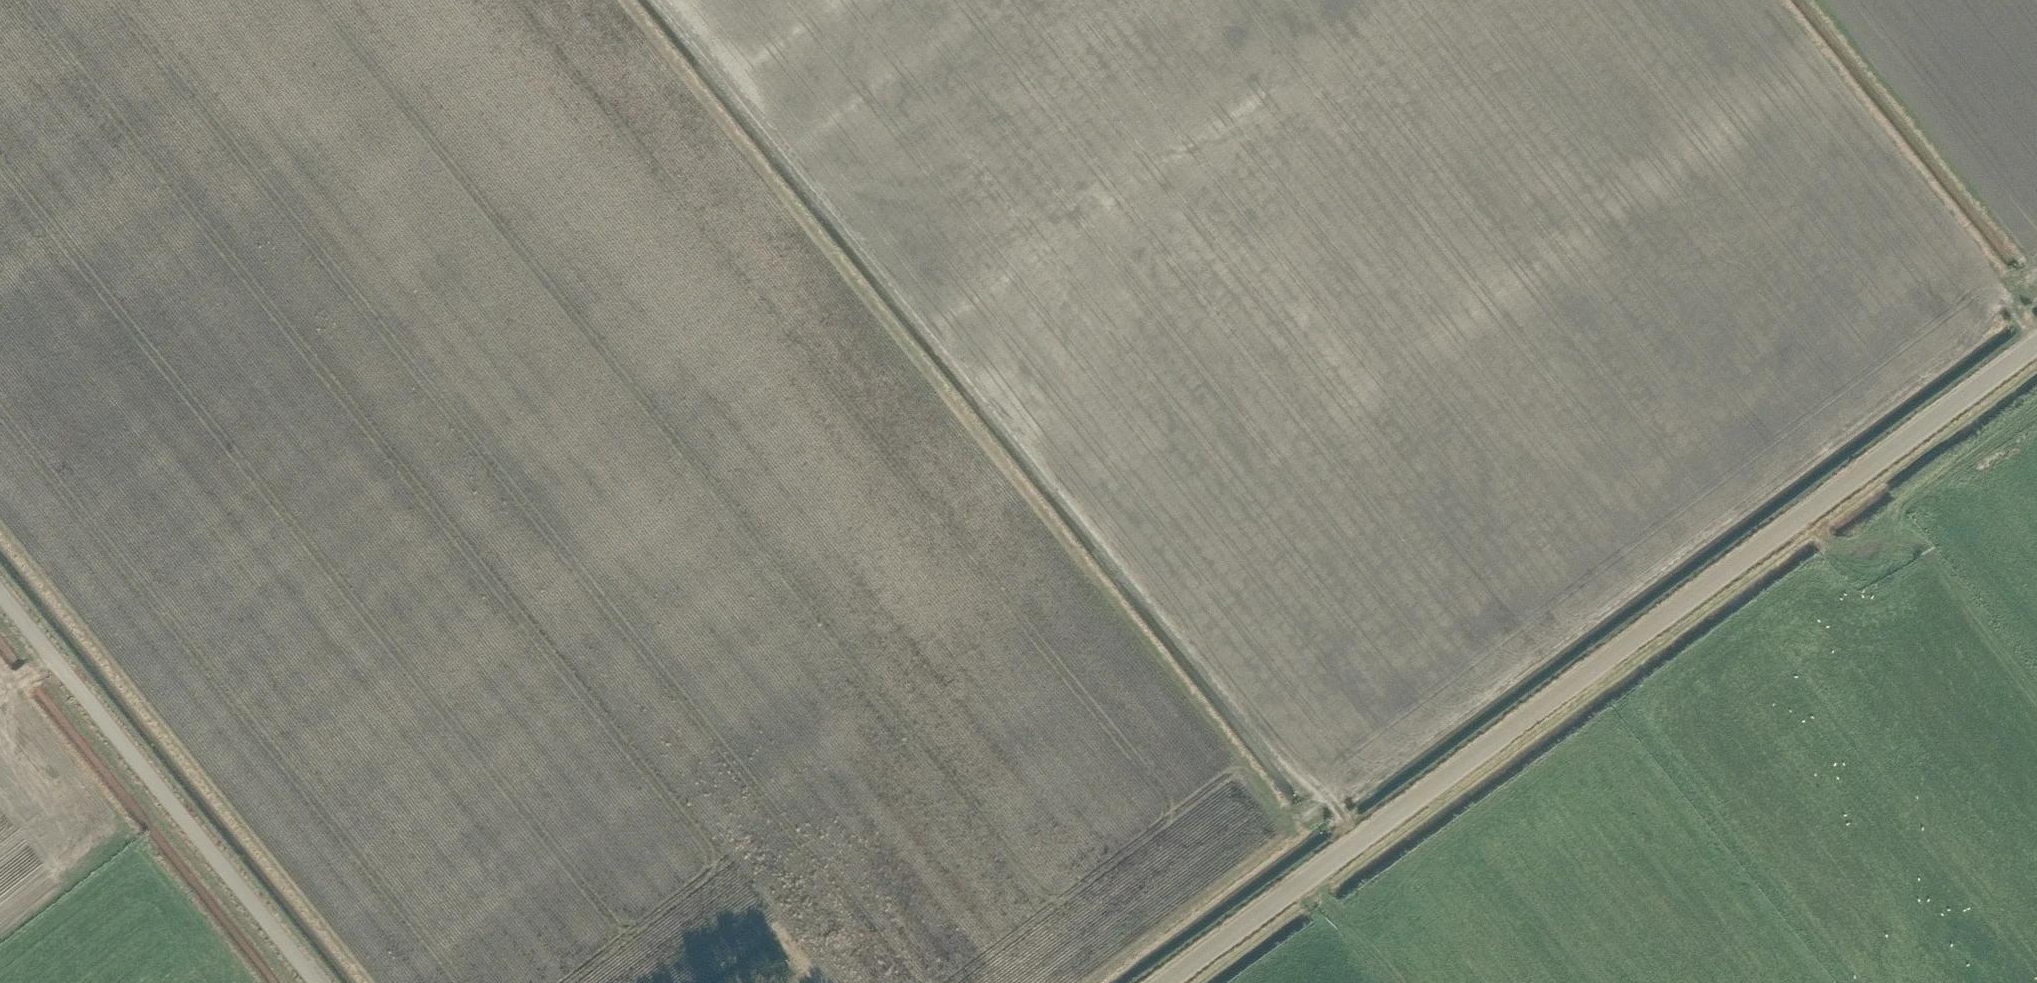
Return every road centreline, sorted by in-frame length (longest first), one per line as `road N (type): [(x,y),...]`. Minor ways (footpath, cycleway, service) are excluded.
road 1 (unclassified): [(1172,982),(2036,343)]
road 2 (tertiary): [(316,982),(0,595)]

